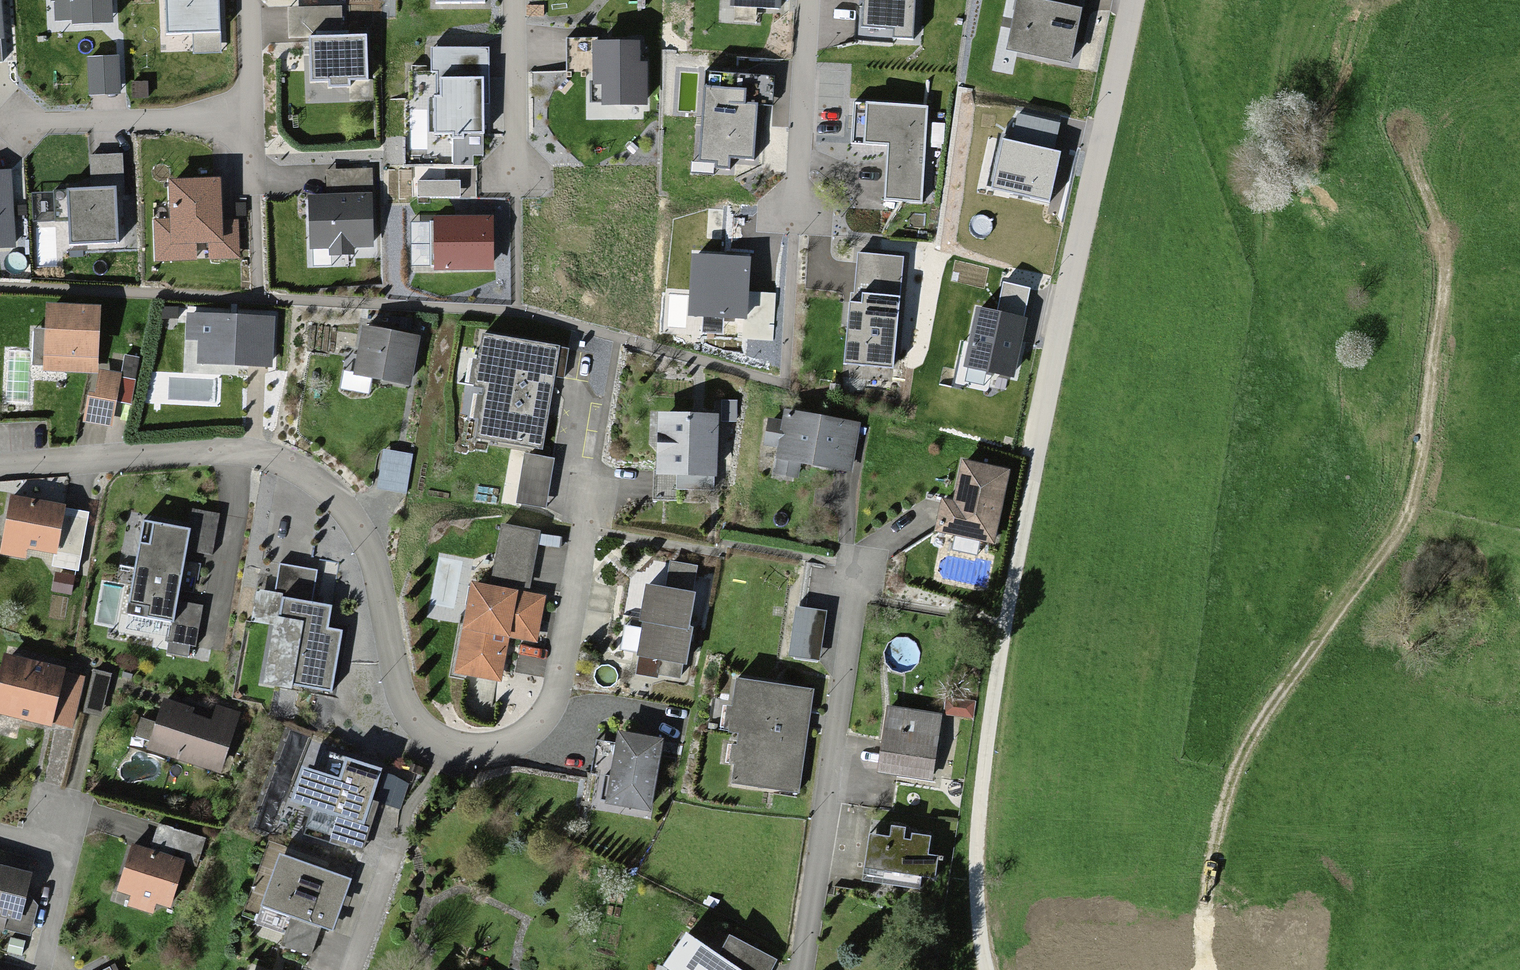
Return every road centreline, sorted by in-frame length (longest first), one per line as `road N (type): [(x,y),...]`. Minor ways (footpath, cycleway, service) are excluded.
road 1 (residential): [(0,466),(230,450),(285,459),(333,493),(363,531),(399,676),(423,728),(478,751),(542,726),(561,673),(591,490)]
road 2 (track): [(1205,969),(1202,927),(1223,791),(1248,734),(1385,562),(1417,454),(1442,253),(1402,118)]
road 3 (residential): [(1041,442),(1127,107),(1143,0)]
road 4 (residential): [(854,566),(795,969)]
road 5 (residential): [(248,0),(249,123),(22,123)]
road 6 (residential): [(809,0),(798,216)]
road 7 (residential): [(514,0),(516,172)]
road 8 (residential): [(51,944),(67,854),(0,837)]
road 9 (residential): [(354,969),(401,835)]

